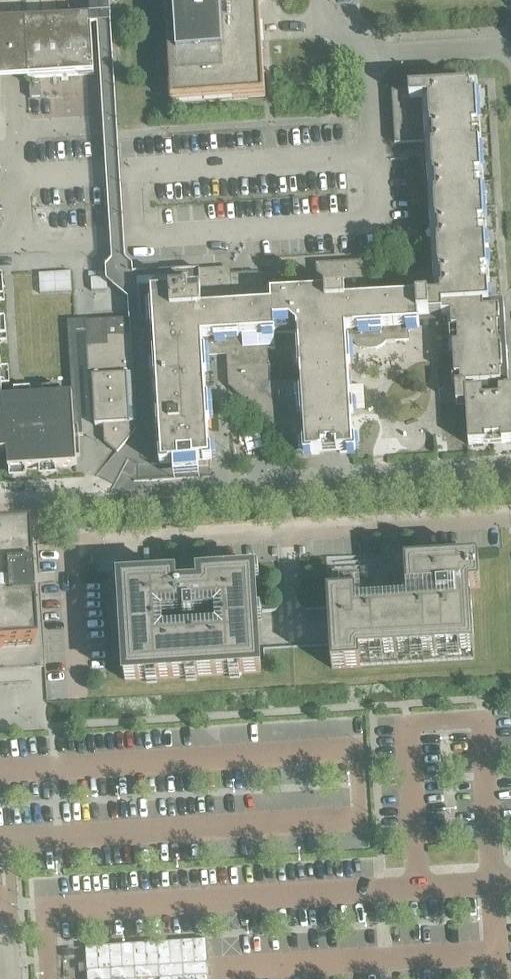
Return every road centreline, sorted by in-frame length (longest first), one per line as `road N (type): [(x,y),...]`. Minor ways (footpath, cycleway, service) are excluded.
road 1 (residential): [(510,62),(497,47),(371,52),(326,21),(321,0)]

